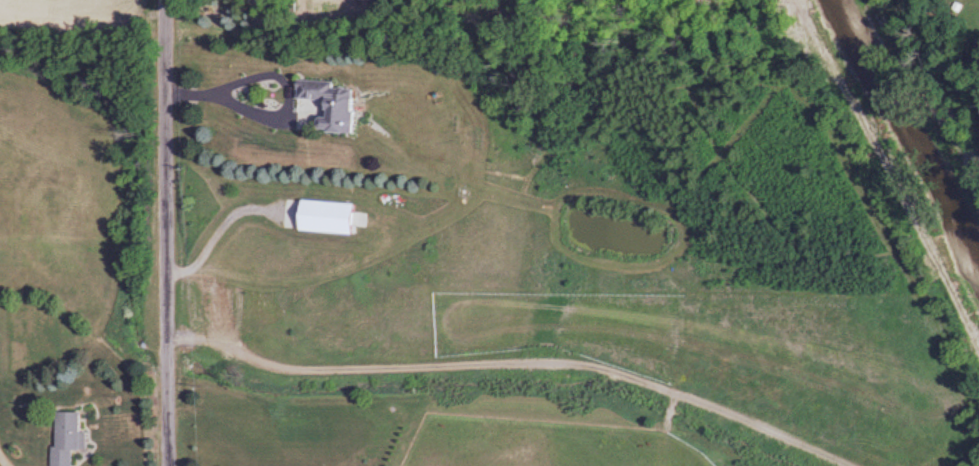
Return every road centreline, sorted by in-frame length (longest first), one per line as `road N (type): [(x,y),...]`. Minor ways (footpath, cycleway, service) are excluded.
road 1 (residential): [(164,0),(167,465)]

